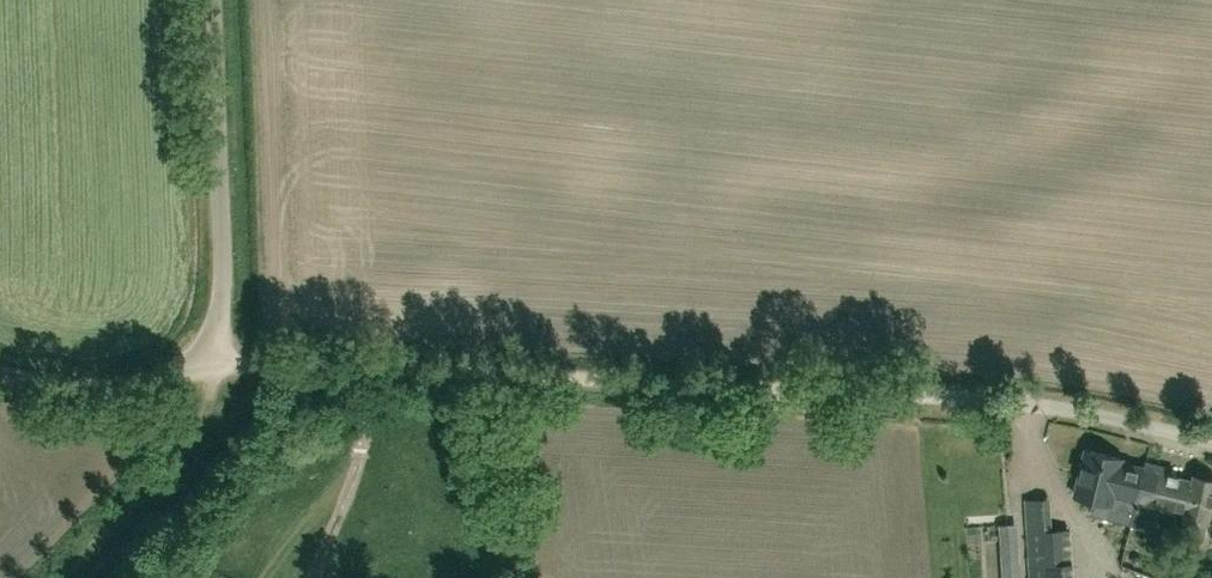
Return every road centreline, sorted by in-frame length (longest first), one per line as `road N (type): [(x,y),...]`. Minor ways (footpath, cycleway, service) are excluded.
road 1 (track): [(1211,448),(1068,415),(918,397),(278,364),(206,347),(215,378),(201,424),(147,492),(59,577)]
road 2 (unclassified): [(0,372),(120,386),(186,368),(206,347),(223,268),(217,0)]

